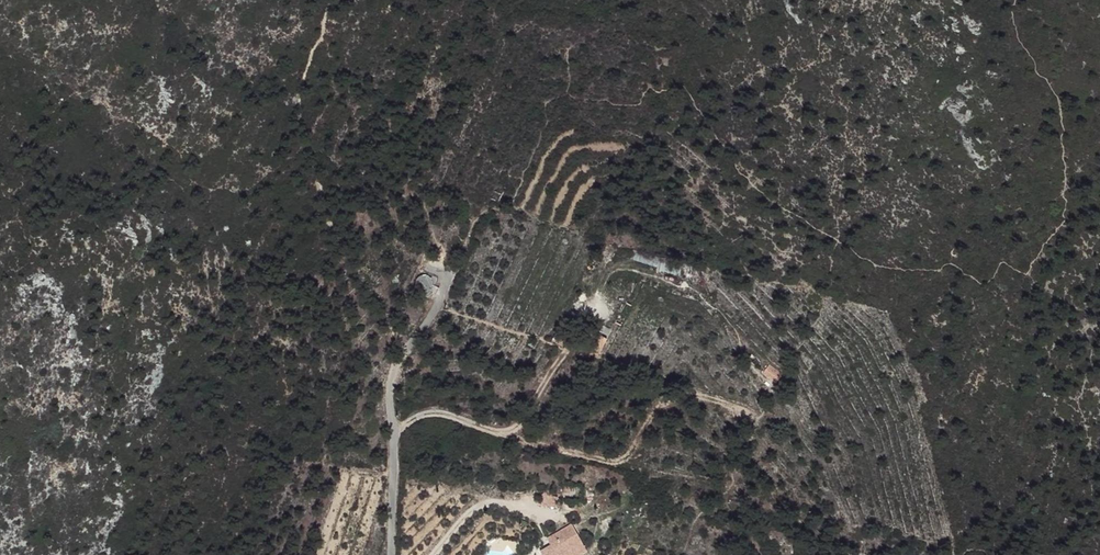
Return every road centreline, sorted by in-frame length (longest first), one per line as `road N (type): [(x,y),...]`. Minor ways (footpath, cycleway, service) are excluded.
road 1 (unclassified): [(392,554),(387,404),(395,354),(436,310)]

